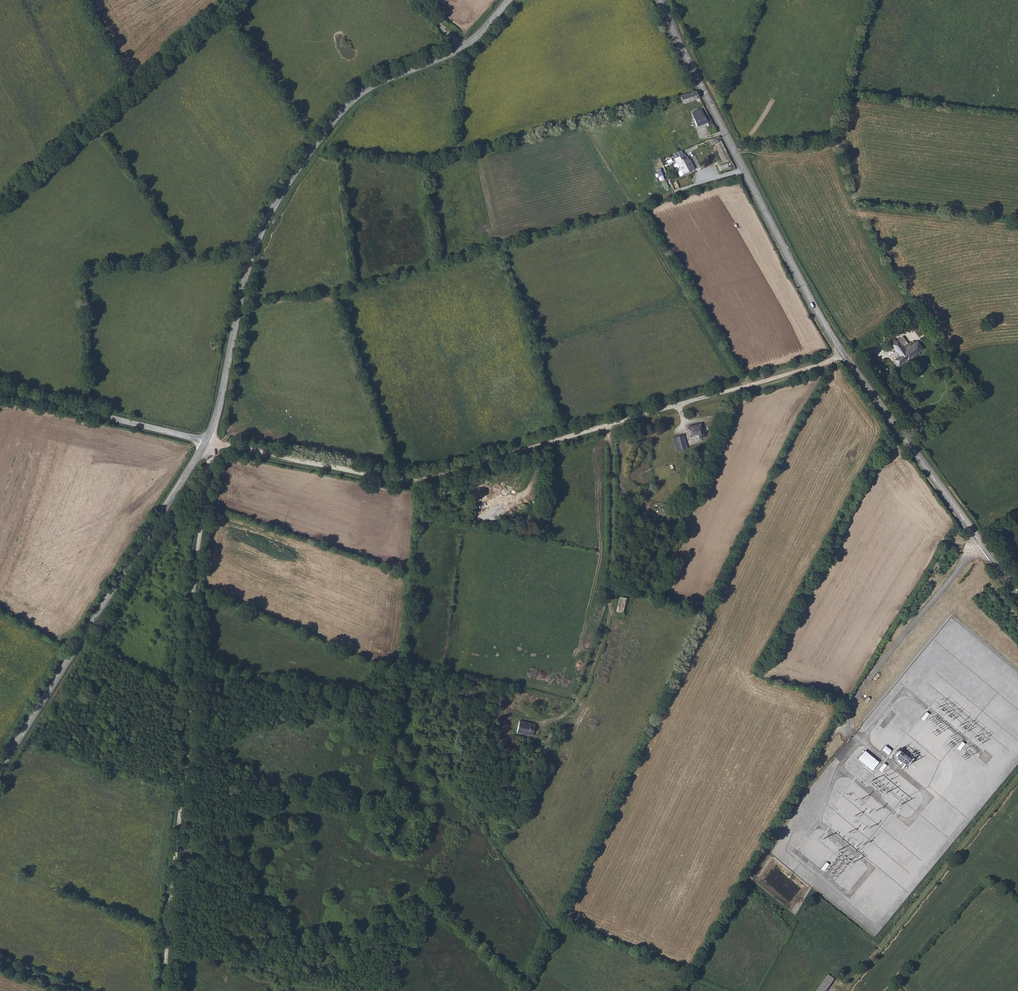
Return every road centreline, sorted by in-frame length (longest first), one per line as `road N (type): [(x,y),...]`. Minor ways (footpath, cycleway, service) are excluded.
road 1 (track): [(843,355),(412,481),(206,440)]
road 2 (secondary): [(980,541),(812,304),(660,0)]
road 3 (tertiary): [(206,440),(251,257),(289,180),(357,95),(461,47),(508,0)]
road 4 (track): [(165,990),(206,440)]
road 5 (tertiary): [(0,771),(206,440)]
road 6 (track): [(0,204),(227,0)]
road 7 (track): [(1017,776),(844,990)]
road 8 (unclassified): [(854,733),(851,708),(865,682),(980,541)]
road 9 (unclassified): [(0,392),(206,440)]

